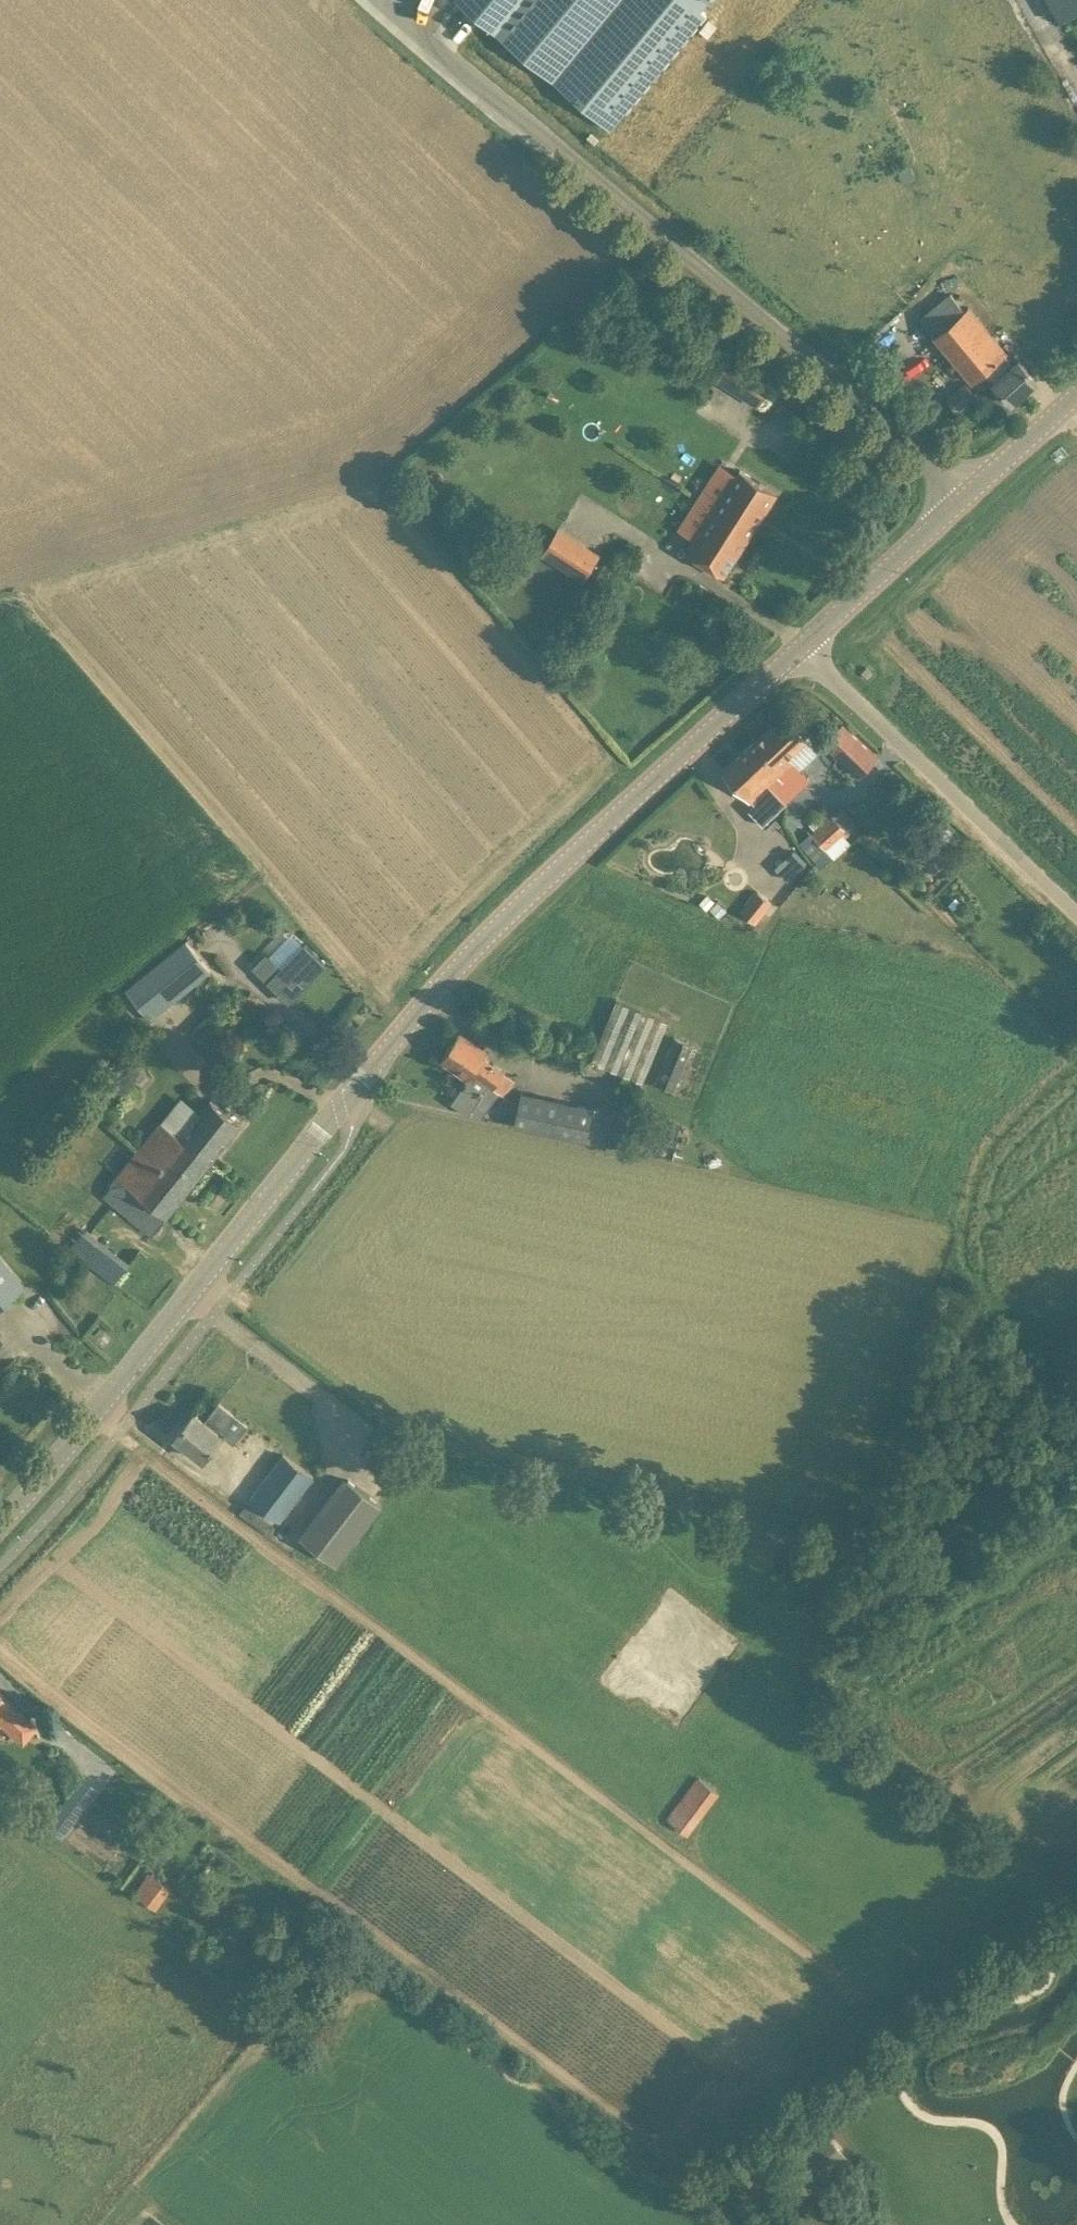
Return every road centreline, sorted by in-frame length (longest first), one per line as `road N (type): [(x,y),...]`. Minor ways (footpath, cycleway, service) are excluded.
road 1 (tertiary): [(0,1520),(97,1418),(340,1104),(515,915),(802,646)]
road 2 (unclassified): [(967,493),(534,120),(381,0)]
road 3 (unclassified): [(1076,912),(802,646)]
road 4 (tertiary): [(802,646),(967,493)]
road 5 (tertiary): [(967,493),(1076,397)]

